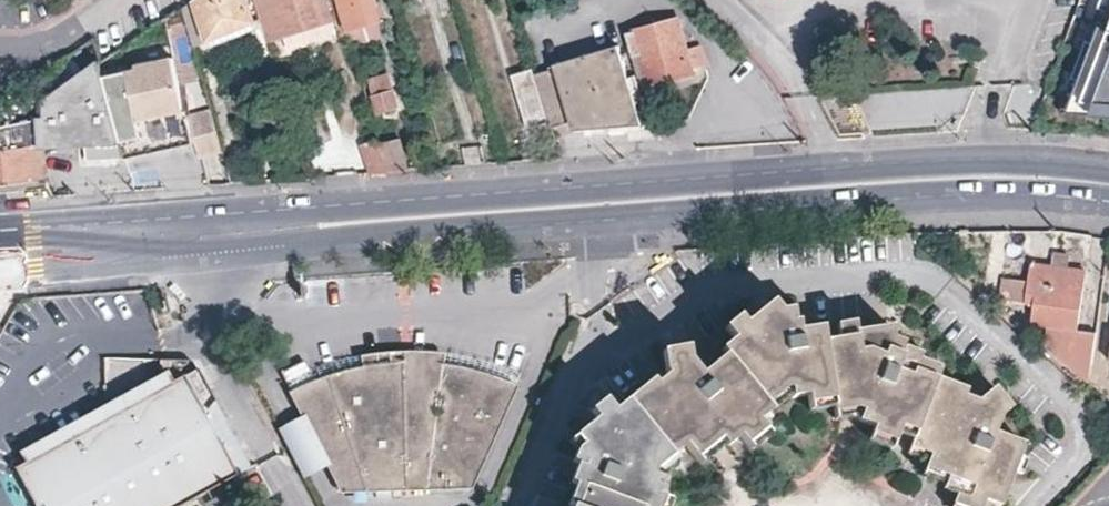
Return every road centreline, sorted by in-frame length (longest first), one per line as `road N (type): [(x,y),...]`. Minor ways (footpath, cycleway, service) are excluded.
road 1 (primary): [(0,277),(771,209),(810,187)]
road 2 (primary): [(810,187),(770,178),(0,237)]
road 3 (primary): [(1108,183),(976,178),(810,187)]

